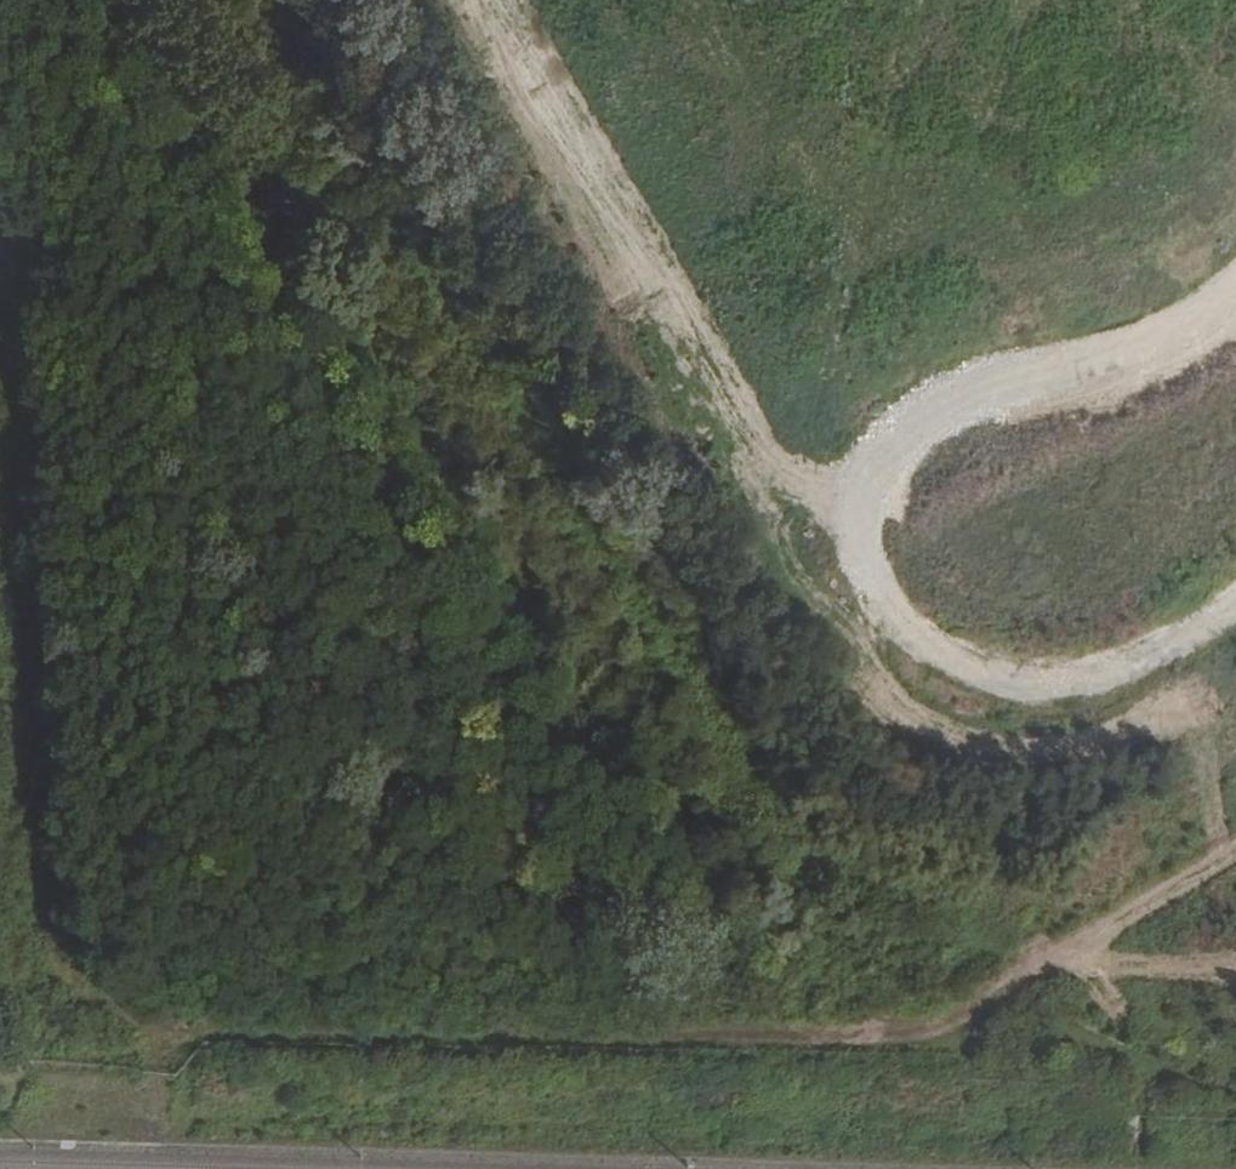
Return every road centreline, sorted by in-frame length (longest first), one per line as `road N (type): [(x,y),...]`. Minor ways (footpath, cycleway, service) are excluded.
road 1 (track): [(1235,309),(1161,365),(1003,399),(950,421),(888,475),(869,516),(869,562),(922,646),(1025,704),(1079,708),(1132,693),(1235,626)]

